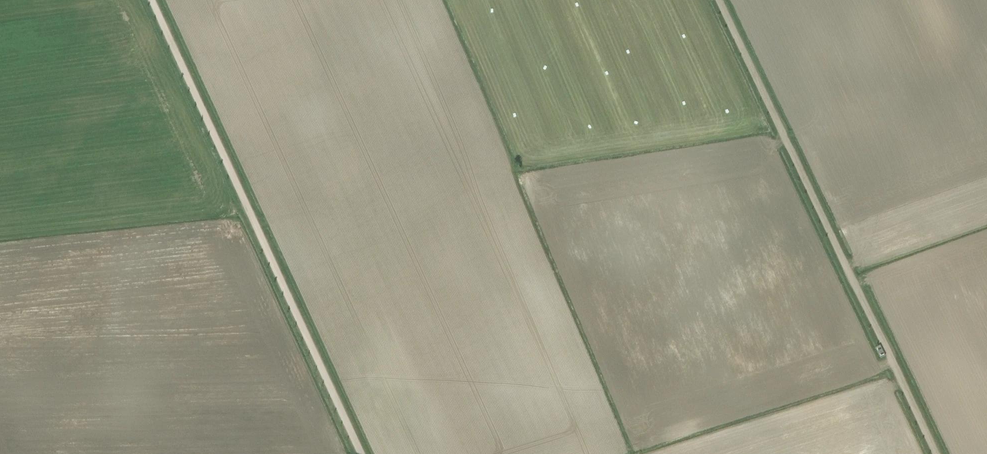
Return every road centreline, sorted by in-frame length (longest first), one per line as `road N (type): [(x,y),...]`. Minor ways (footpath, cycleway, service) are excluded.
road 1 (track): [(935,453),(716,0)]
road 2 (track): [(149,0),(359,453)]

